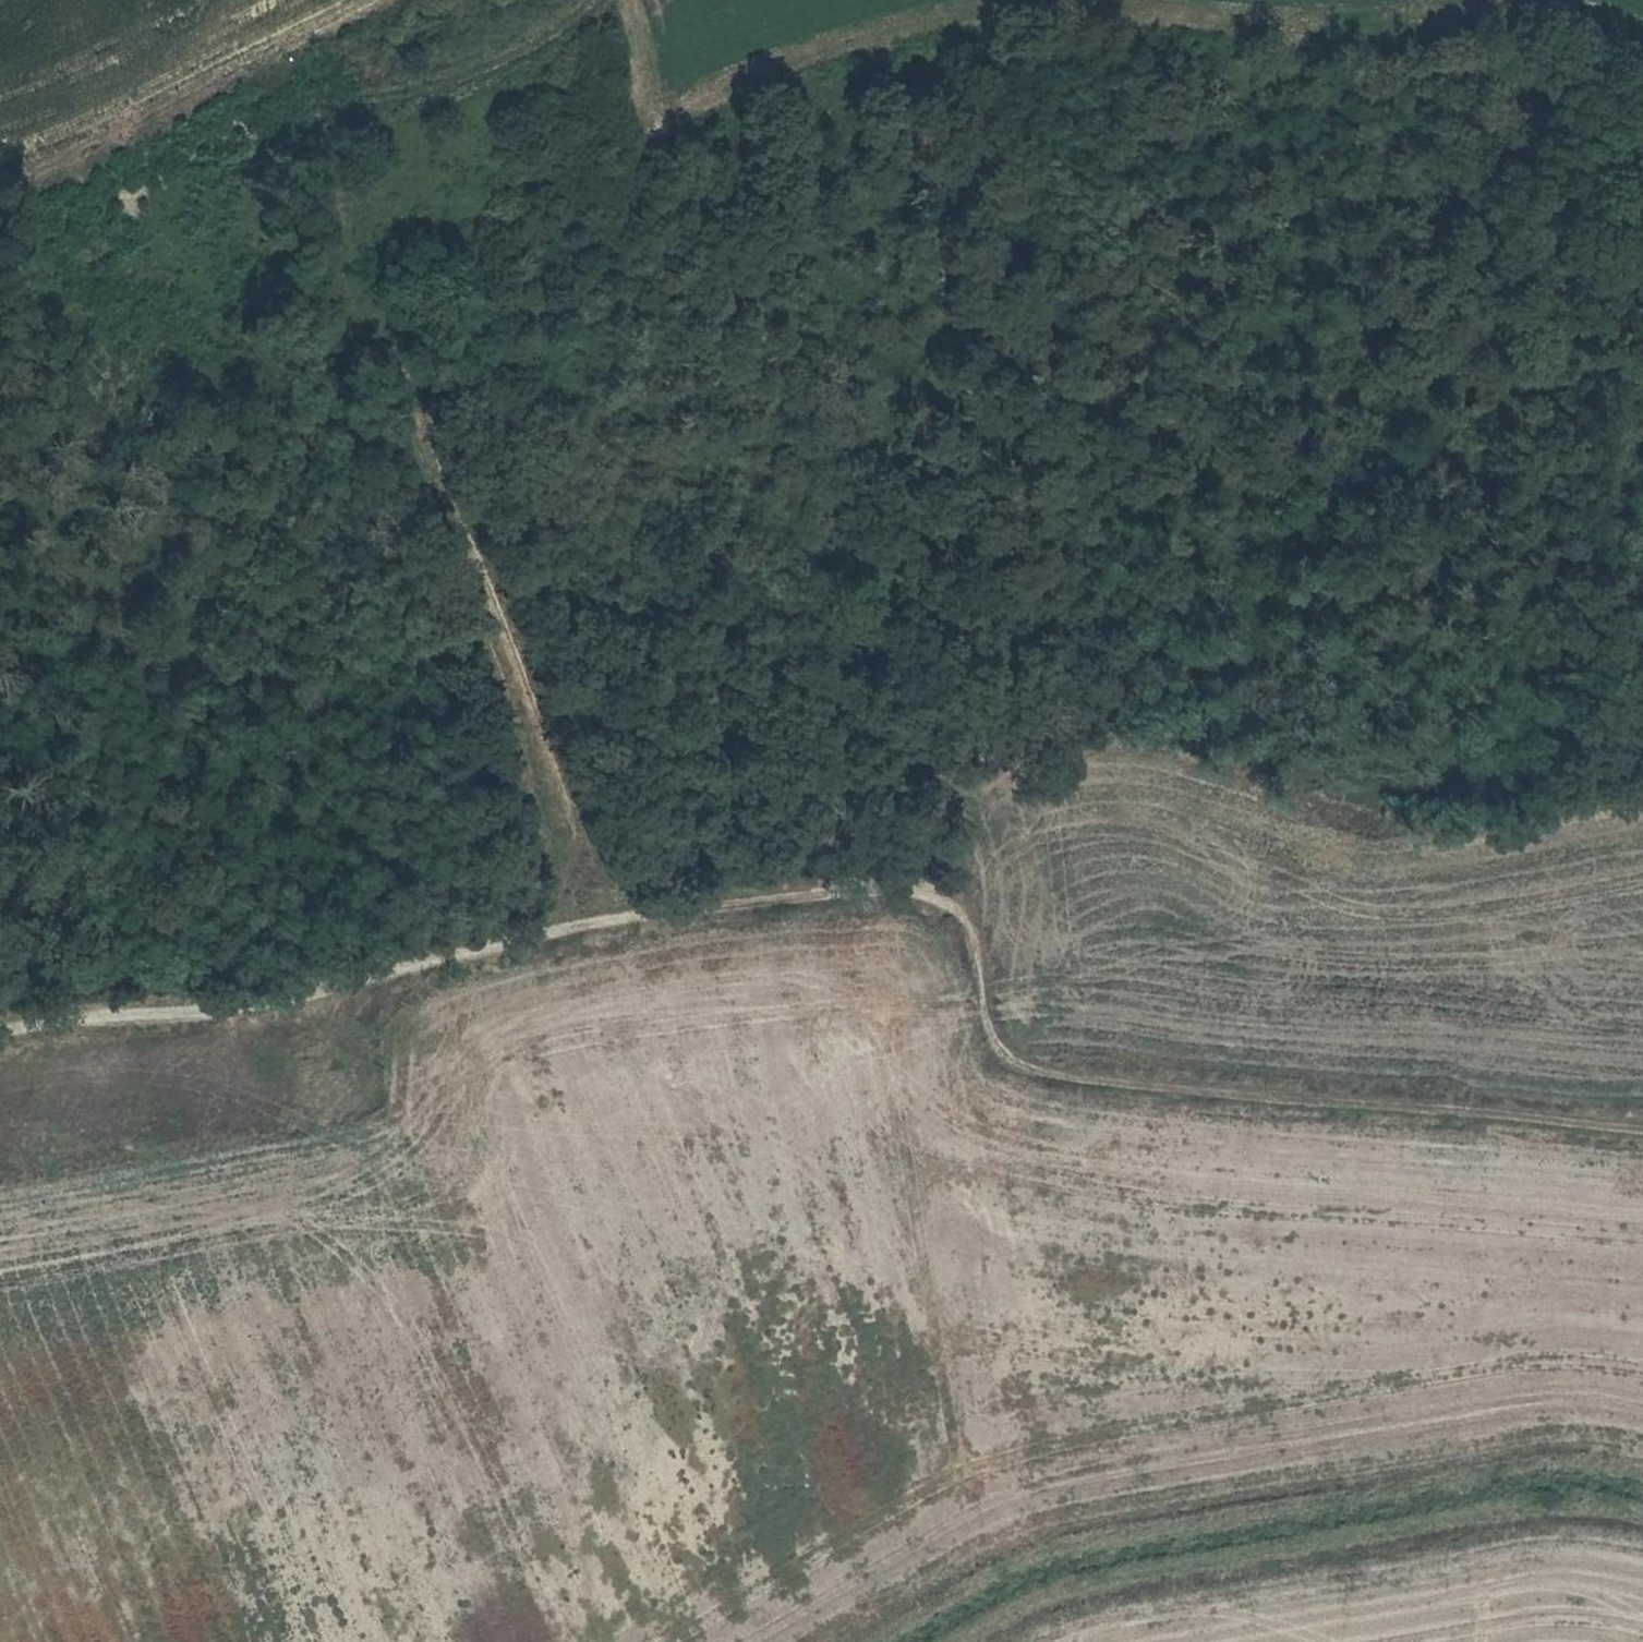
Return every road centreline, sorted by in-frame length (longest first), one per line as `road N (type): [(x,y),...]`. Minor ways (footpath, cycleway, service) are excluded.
road 1 (track): [(0,1028),(228,1011),(602,925),(873,884),(930,896),(971,926),(989,1034),(1021,1069),(1642,1124)]
road 2 (track): [(582,0),(564,22),(336,113)]

